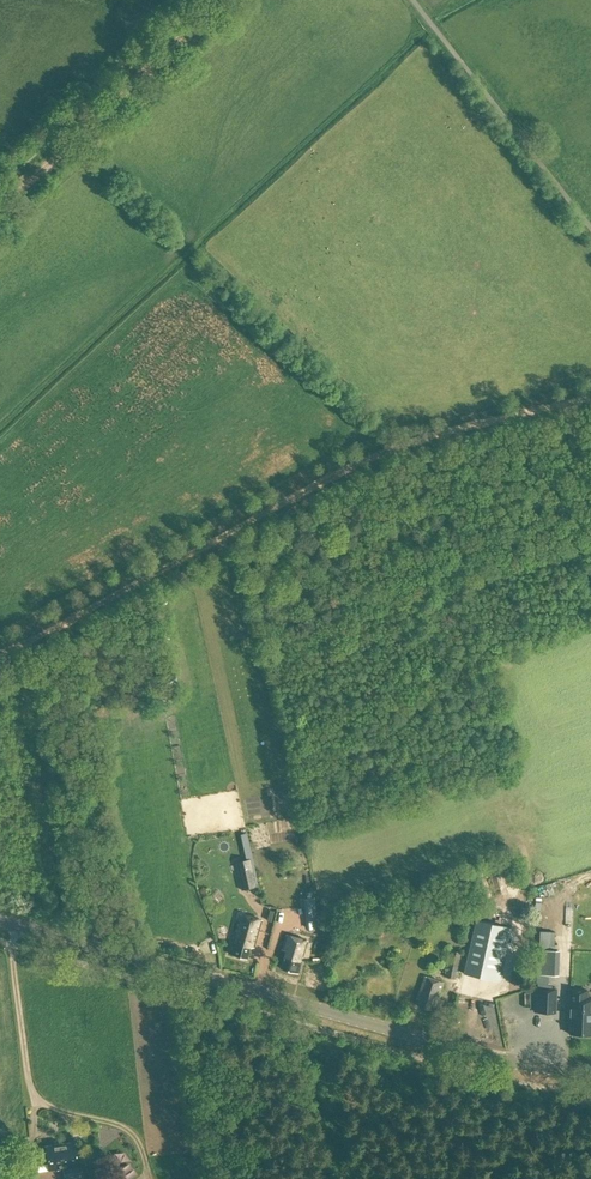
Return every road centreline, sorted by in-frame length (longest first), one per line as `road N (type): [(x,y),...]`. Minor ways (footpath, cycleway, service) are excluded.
road 1 (track): [(0,653),(400,446),(590,398)]
road 2 (tertiary): [(590,1073),(491,1058),(0,921)]
road 3 (track): [(152,1178),(131,1130),(54,1107),(31,1088),(13,963),(16,925)]
road 4 (track): [(0,209),(189,34),(212,0)]

